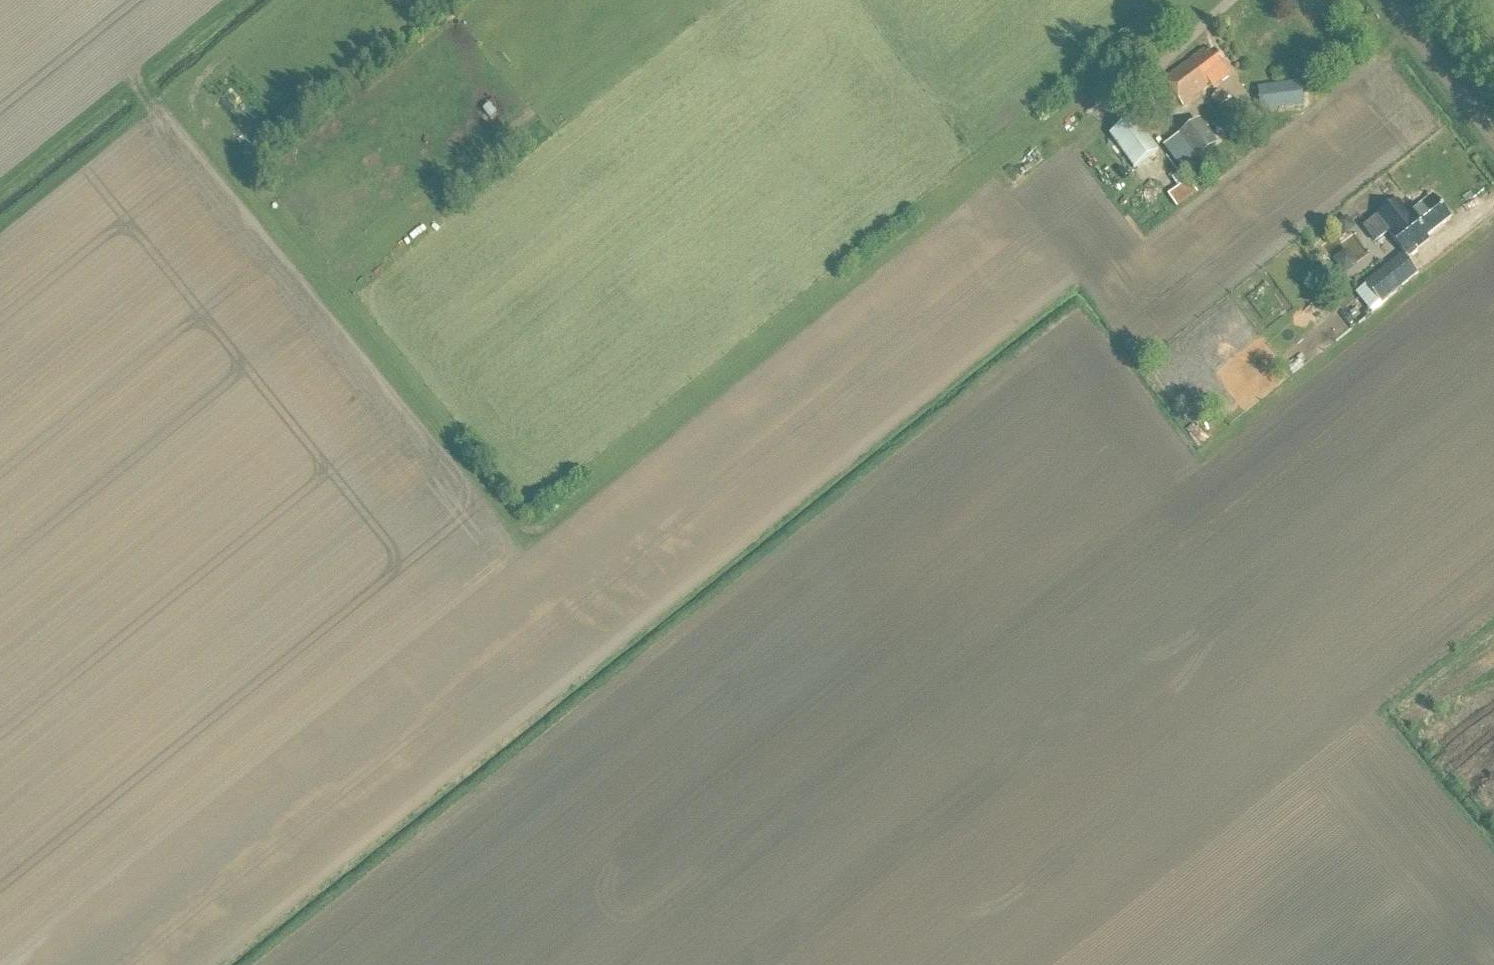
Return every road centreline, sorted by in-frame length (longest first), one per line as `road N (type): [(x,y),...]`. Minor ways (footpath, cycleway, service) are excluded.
road 1 (unclassified): [(1493,135),(1389,0)]

